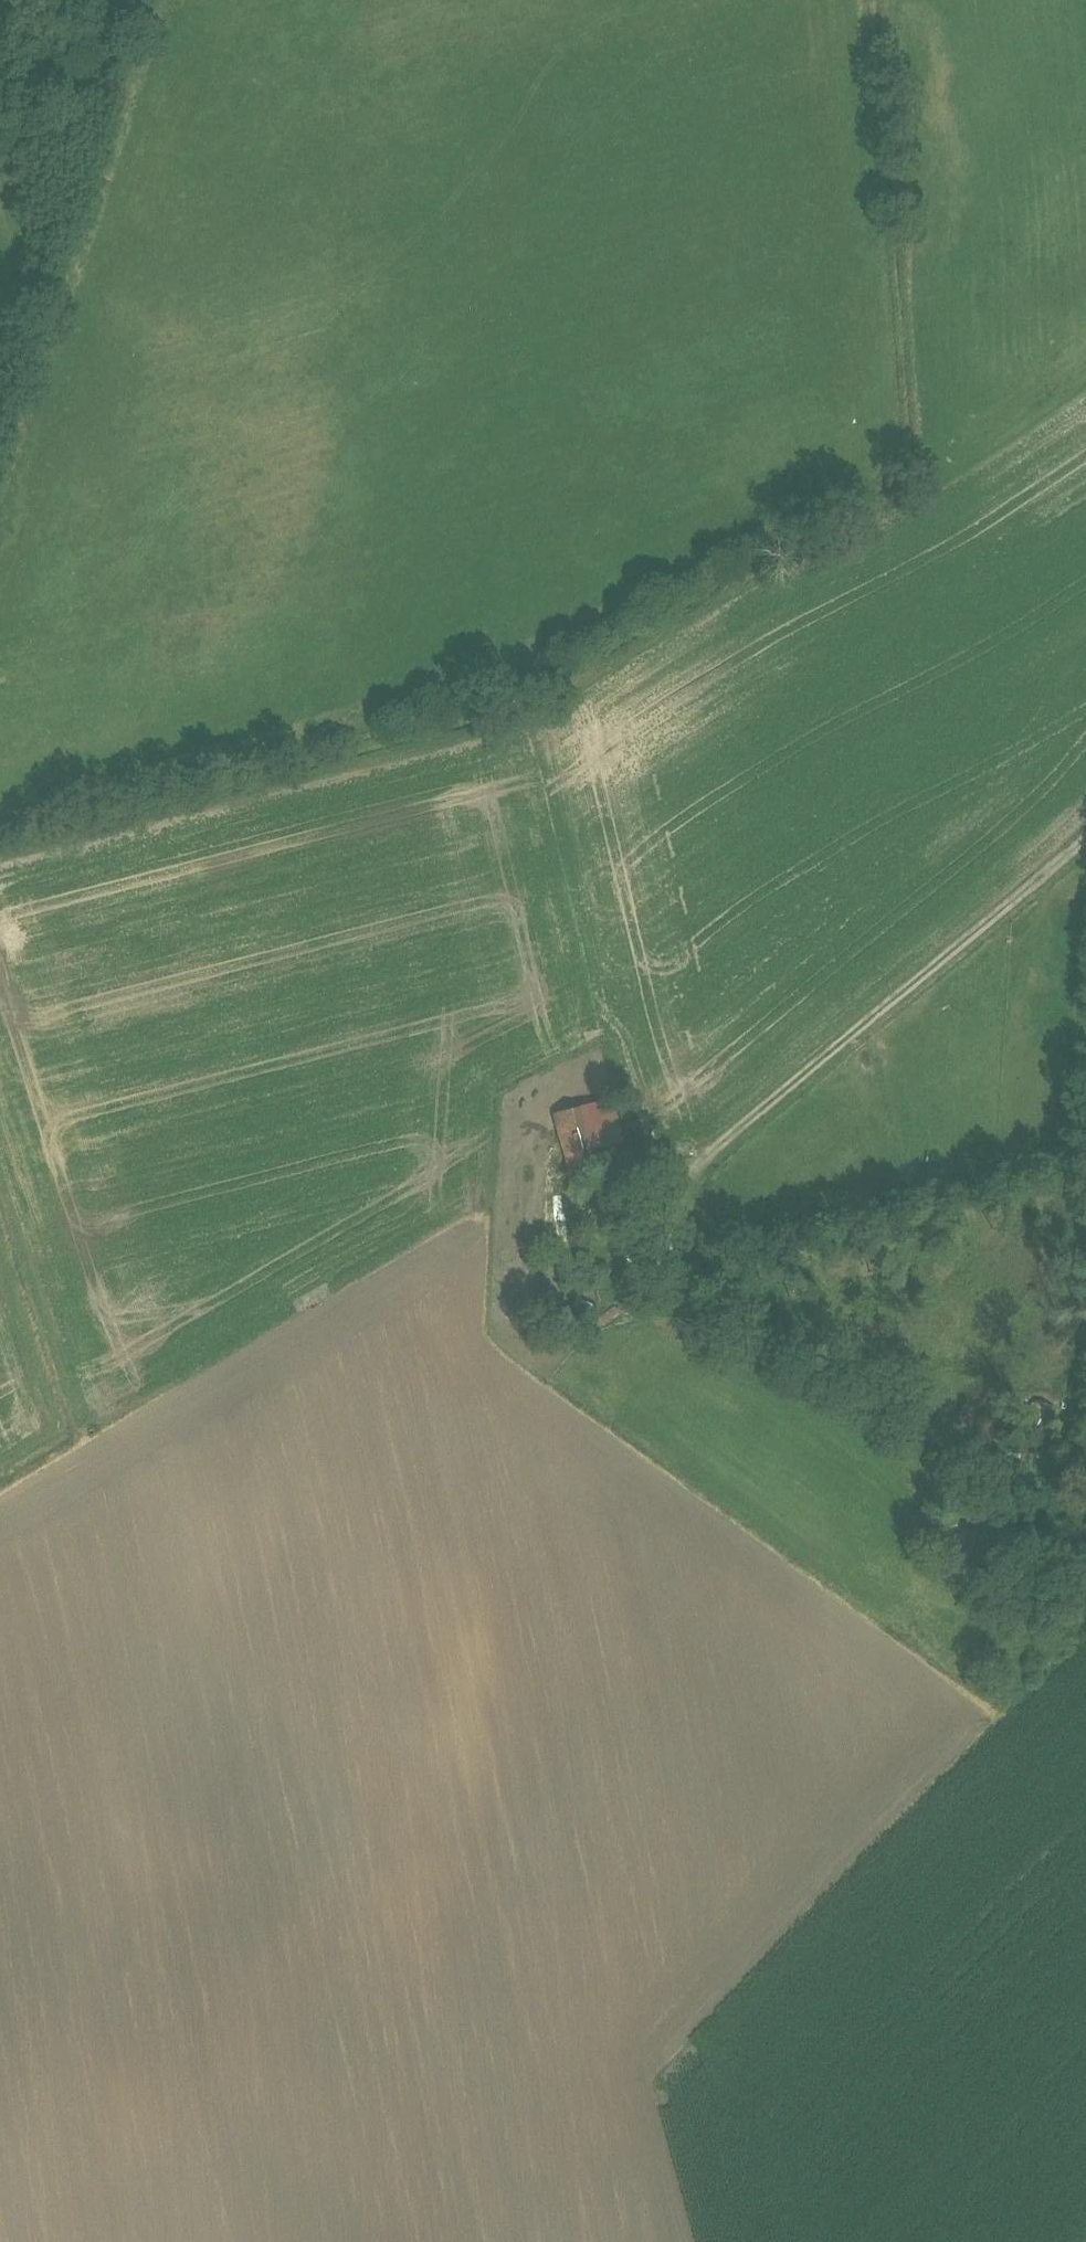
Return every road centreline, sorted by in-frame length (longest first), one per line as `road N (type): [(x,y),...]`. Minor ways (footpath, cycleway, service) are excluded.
road 1 (track): [(1085,842),(552,1280),(518,1291),(504,1325)]
road 2 (track): [(538,1283),(535,1202),(550,1149)]

